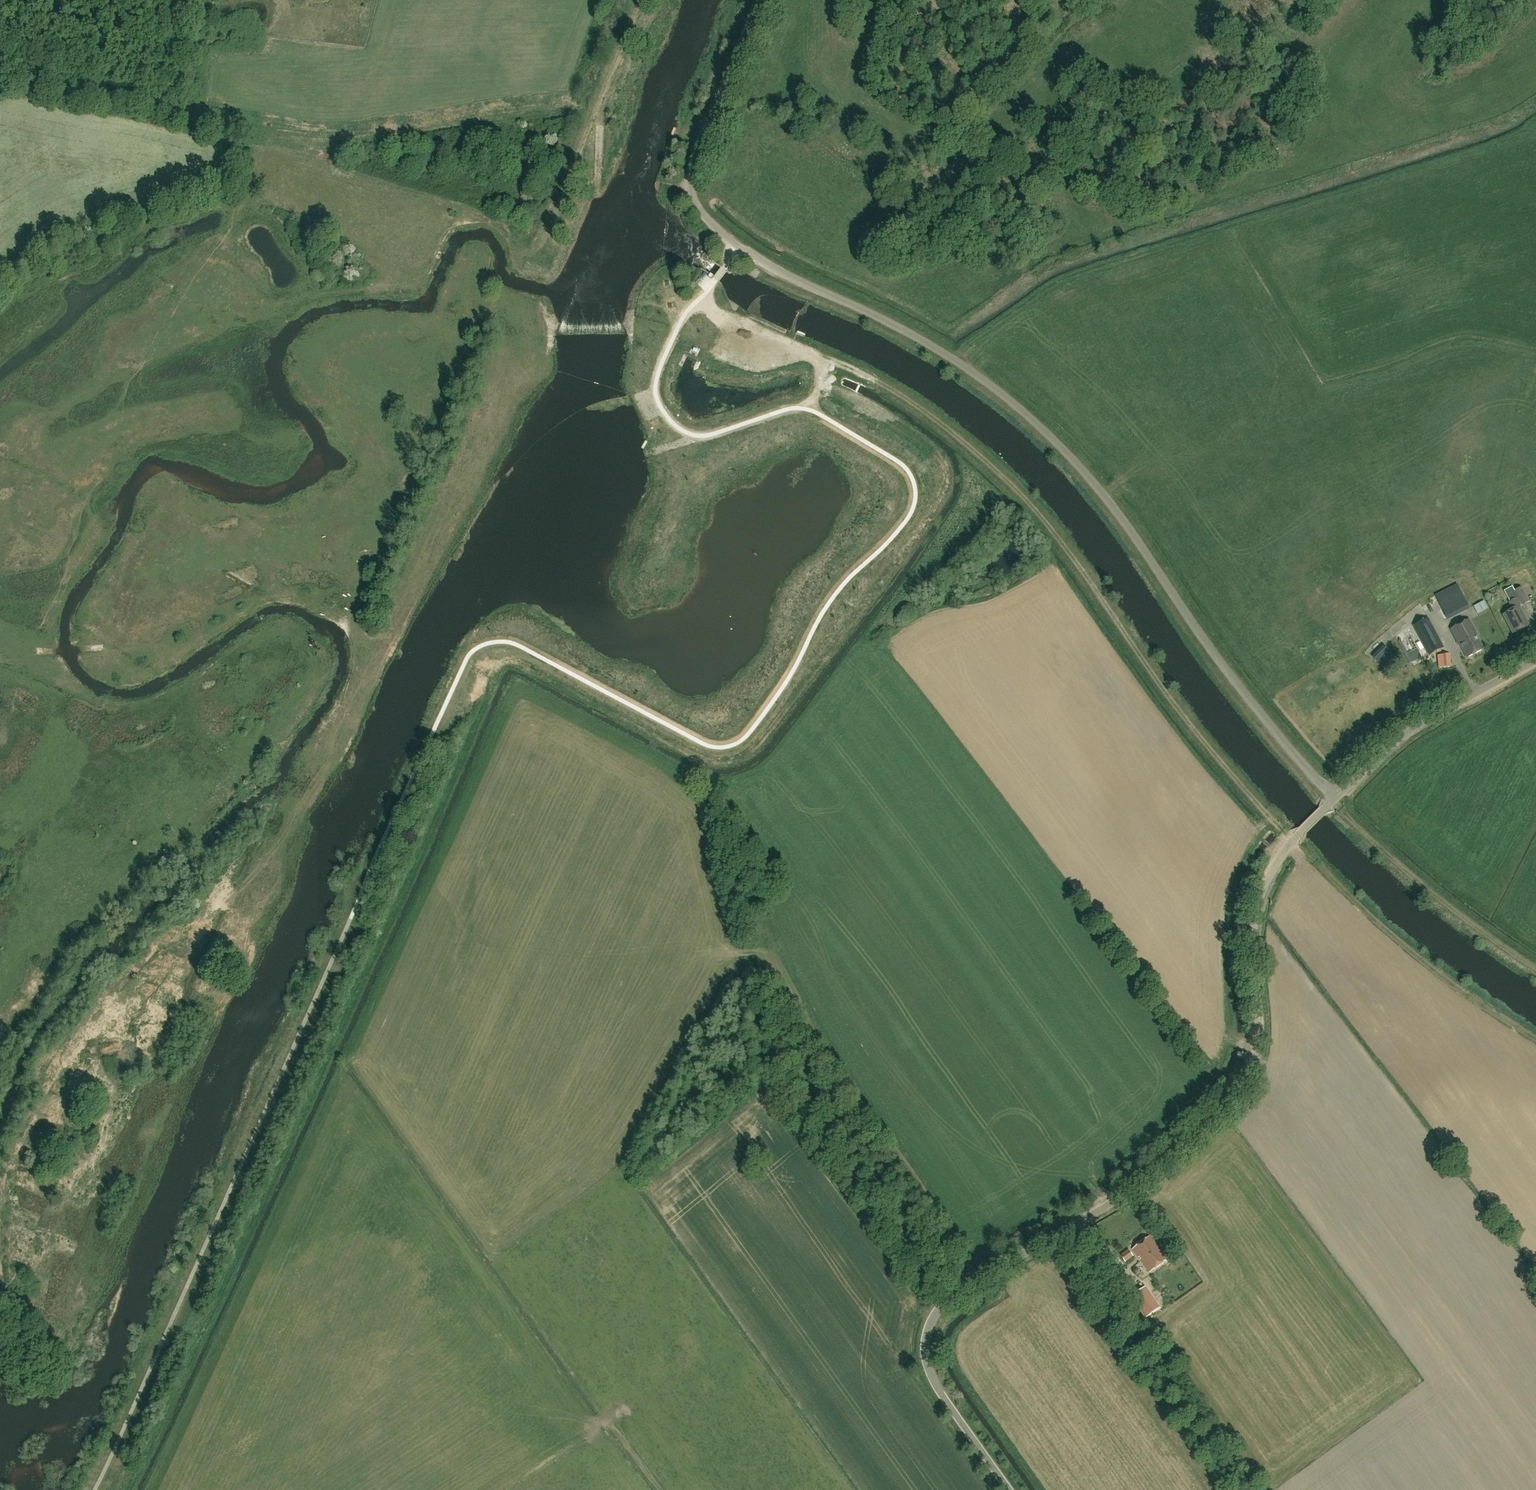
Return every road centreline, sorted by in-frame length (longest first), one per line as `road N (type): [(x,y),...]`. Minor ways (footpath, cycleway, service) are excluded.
road 1 (unclassified): [(1336,797),(1253,707),(1111,504),(1023,412),(904,329),(739,247),(699,207),(690,177),(759,0)]
road 2 (track): [(815,353),(904,397),(1017,492),(1189,724),(1291,843),(1413,952),(1535,1038)]
road 3 (unclassified): [(1009,1489),(935,1386),(926,1359),(930,1325),(947,1302),(1175,1158),(1233,1104),(1256,1058),(1263,887),(1336,797)]
road 4 (track): [(546,250),(640,0)]
road 5 (unclassified): [(1336,797),(1408,732),(1535,662)]
road 6 (track): [(702,297),(725,319),(815,353)]

